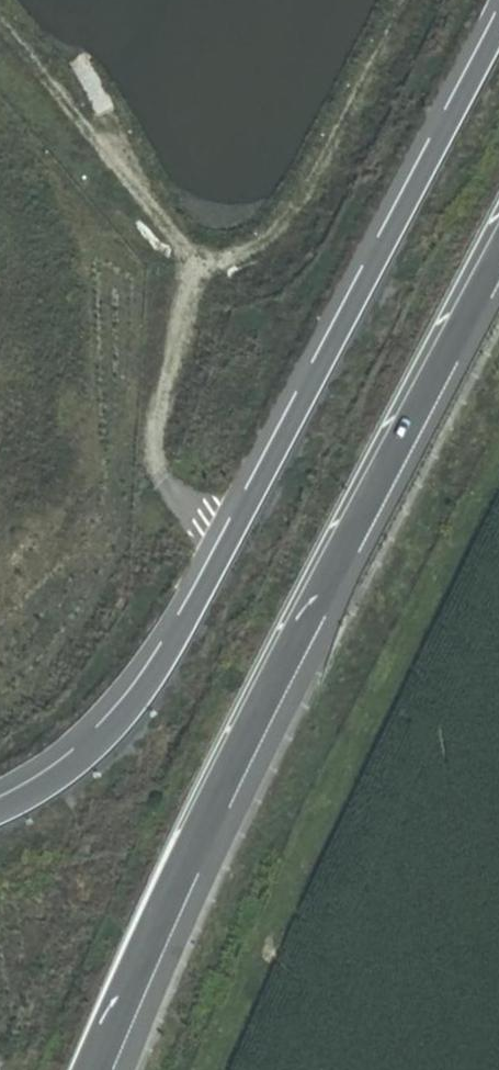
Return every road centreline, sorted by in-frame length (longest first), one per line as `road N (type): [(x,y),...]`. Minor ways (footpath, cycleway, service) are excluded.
road 1 (motorway): [(498,17),(163,665),(89,755),(0,809)]
road 2 (motorway): [(91,1069),(204,819),(498,254)]

